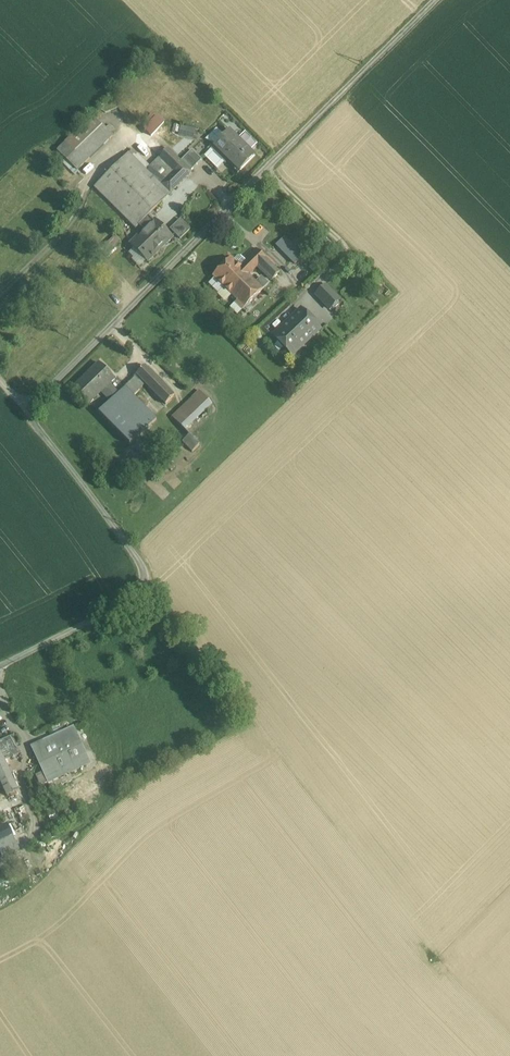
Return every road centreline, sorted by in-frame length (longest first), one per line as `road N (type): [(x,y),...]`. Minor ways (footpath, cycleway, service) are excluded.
road 1 (track): [(438,0),(30,410),(144,564),(146,584),(135,604),(0,667)]
road 2 (track): [(266,173),(343,247),(343,259),(309,295),(328,320)]

